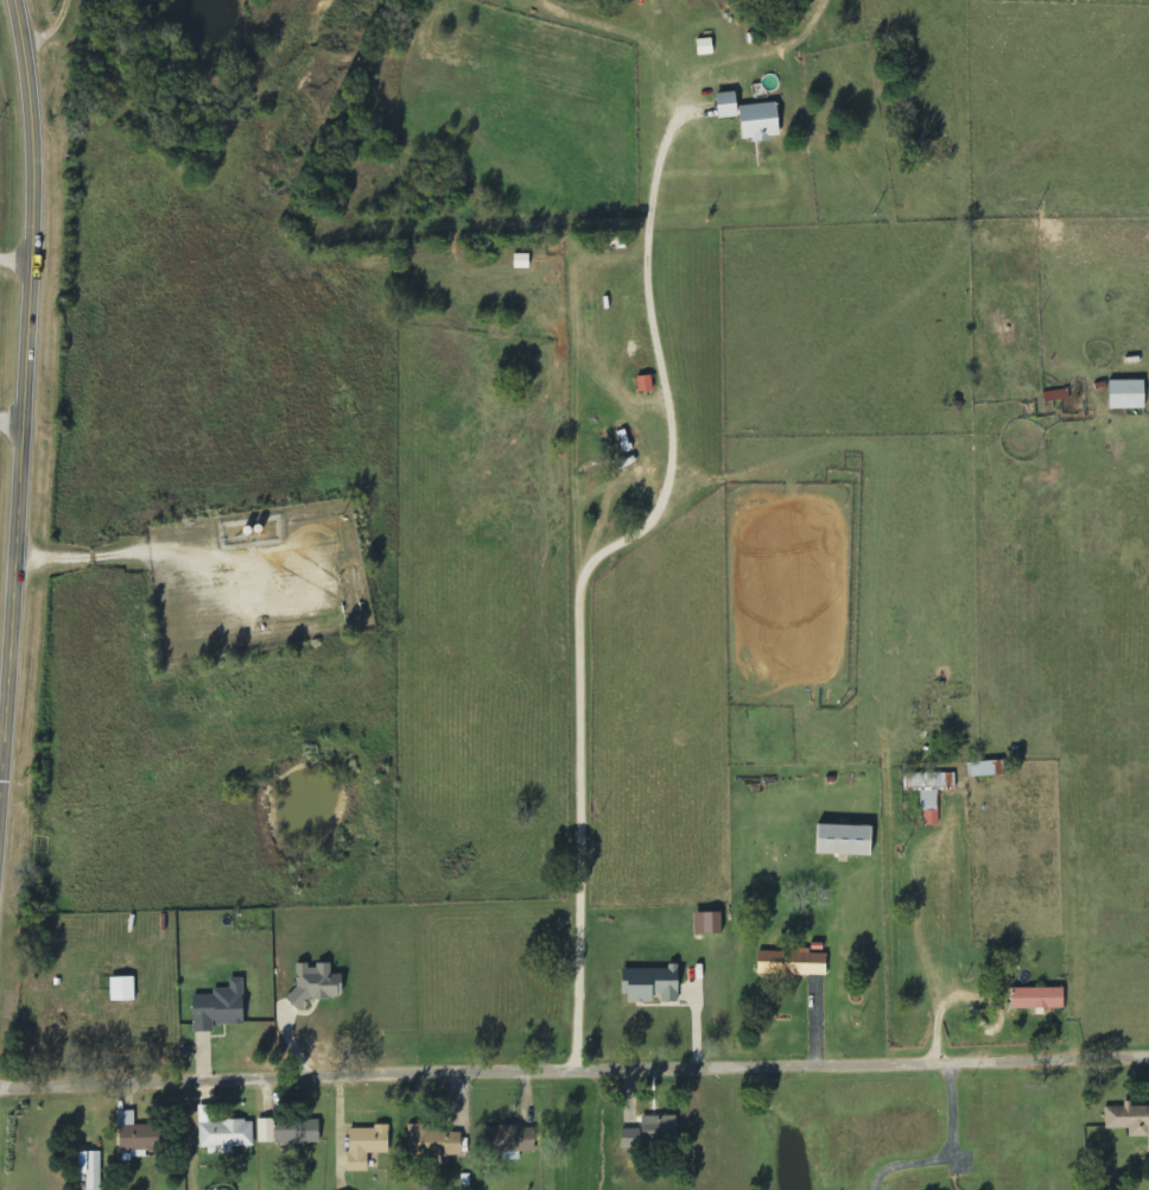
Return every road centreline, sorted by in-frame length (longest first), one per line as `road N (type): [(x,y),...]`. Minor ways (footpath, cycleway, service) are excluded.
road 1 (residential): [(0,1080),(565,1056),(1148,1051)]
road 2 (residential): [(565,1056),(559,543),(512,452),(519,400),(551,340),(548,298),(558,277),(612,252)]
road 3 (tertiary): [(0,740),(34,163),(16,0)]

